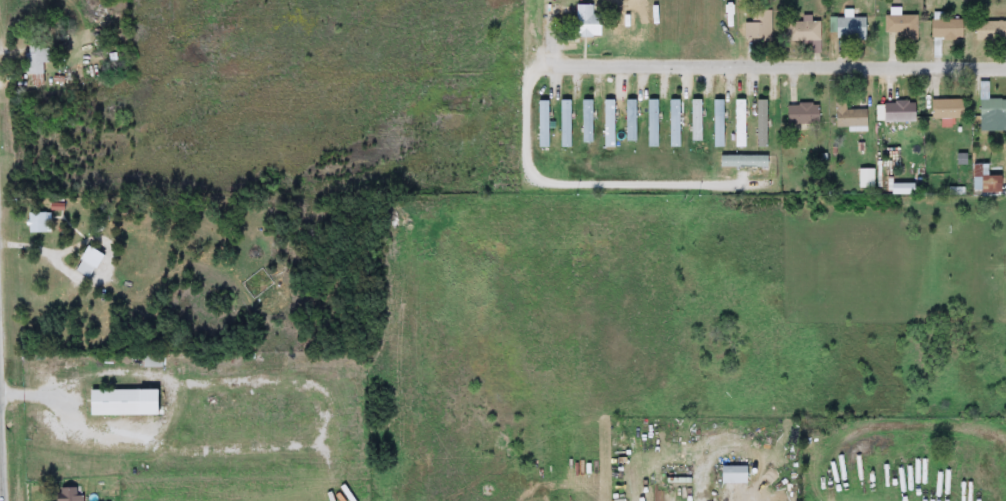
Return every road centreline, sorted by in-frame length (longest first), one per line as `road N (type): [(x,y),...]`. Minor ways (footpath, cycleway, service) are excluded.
road 1 (residential): [(1005,62),(570,61),(556,49),(554,7)]

